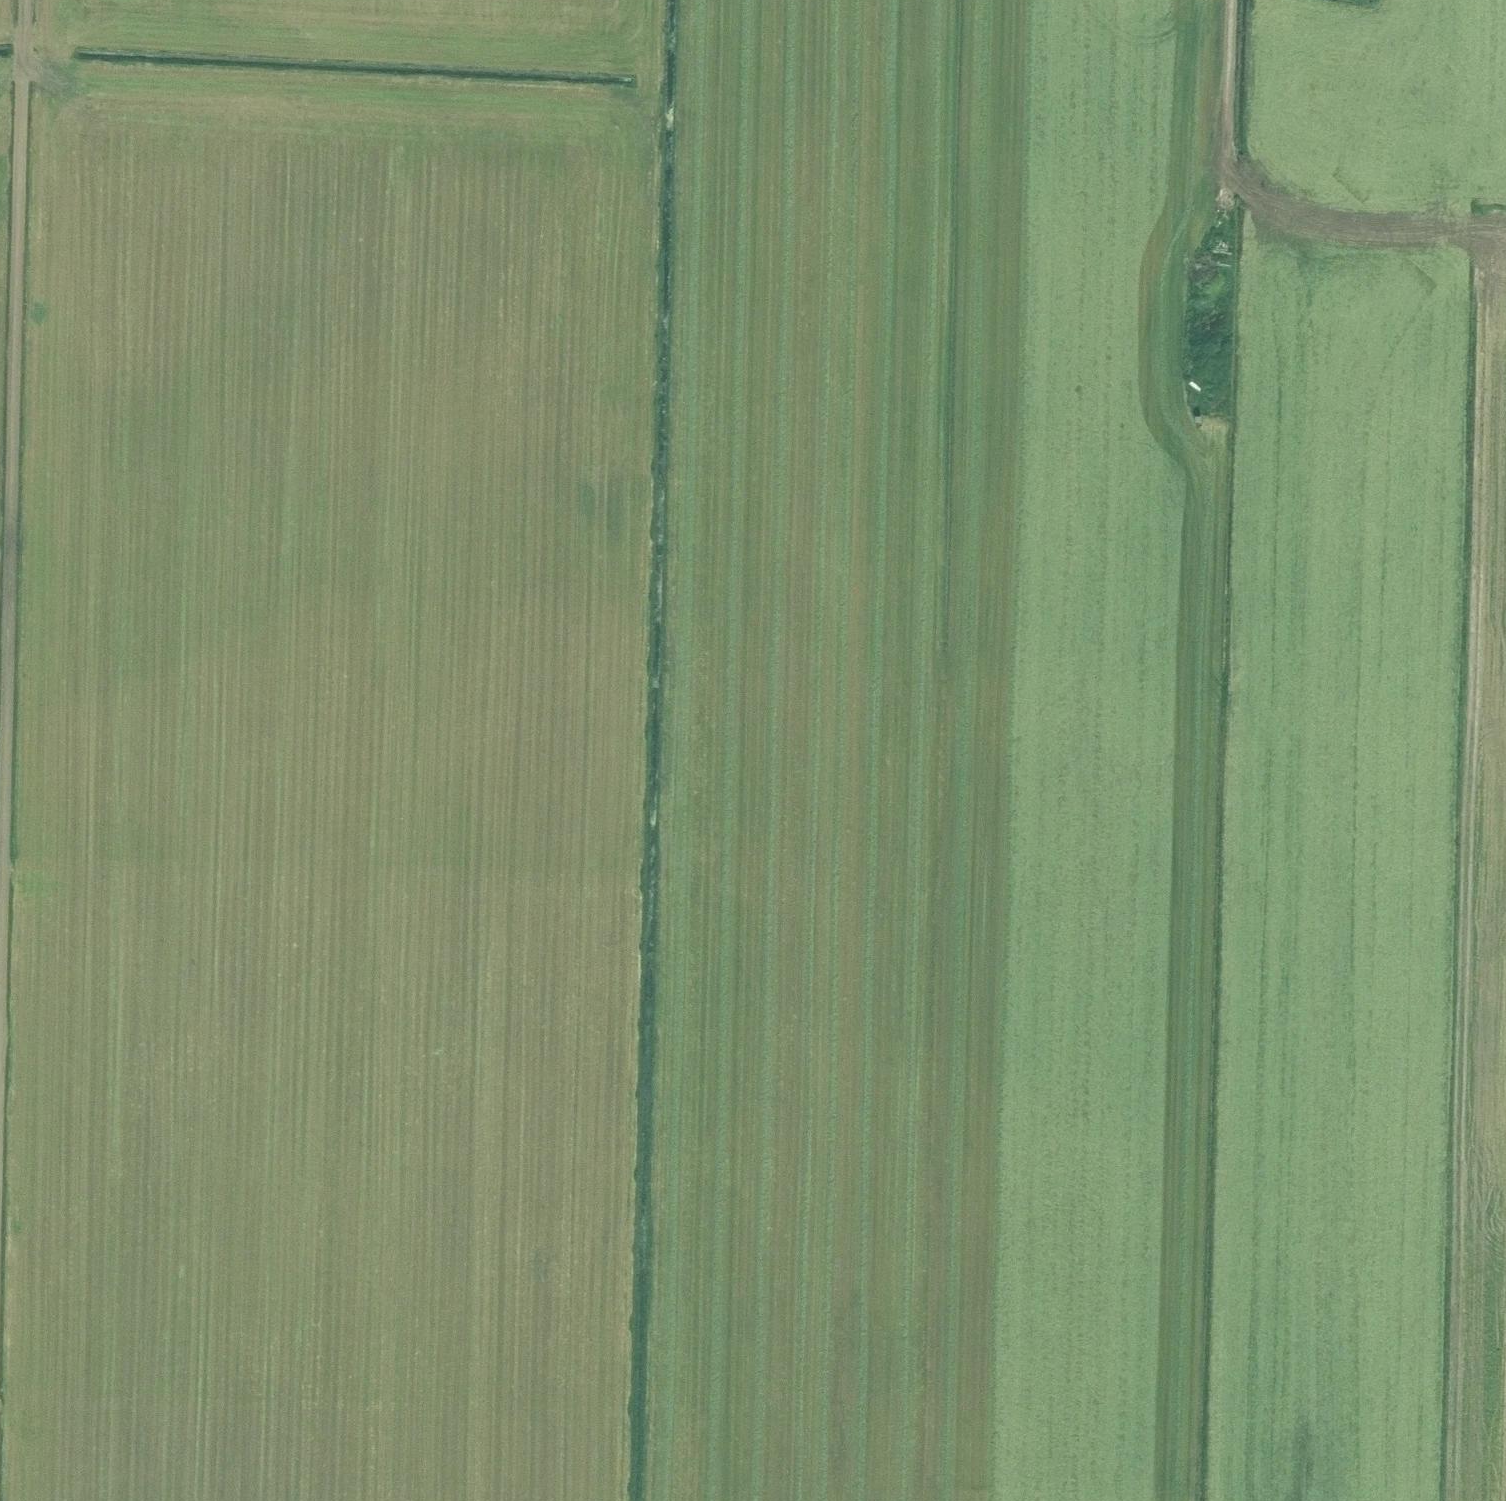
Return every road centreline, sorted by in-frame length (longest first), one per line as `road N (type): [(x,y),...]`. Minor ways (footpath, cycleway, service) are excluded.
road 1 (track): [(0,857),(18,0)]
road 2 (track): [(1226,196),(1229,0)]

